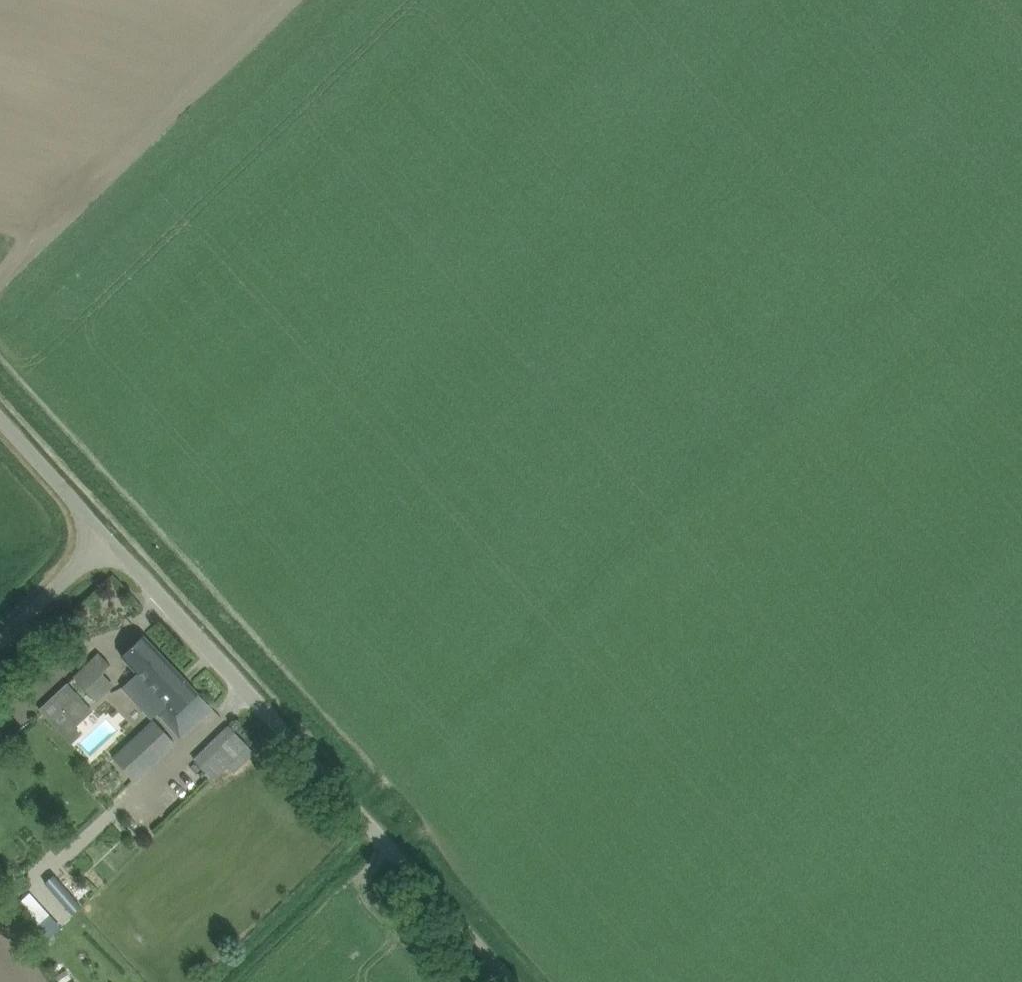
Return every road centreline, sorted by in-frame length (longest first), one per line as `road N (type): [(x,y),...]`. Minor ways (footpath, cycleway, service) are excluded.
road 1 (unclassified): [(520,981),(115,540)]
road 2 (unclassified): [(115,540),(0,417)]
road 3 (unclassified): [(0,652),(115,540)]

